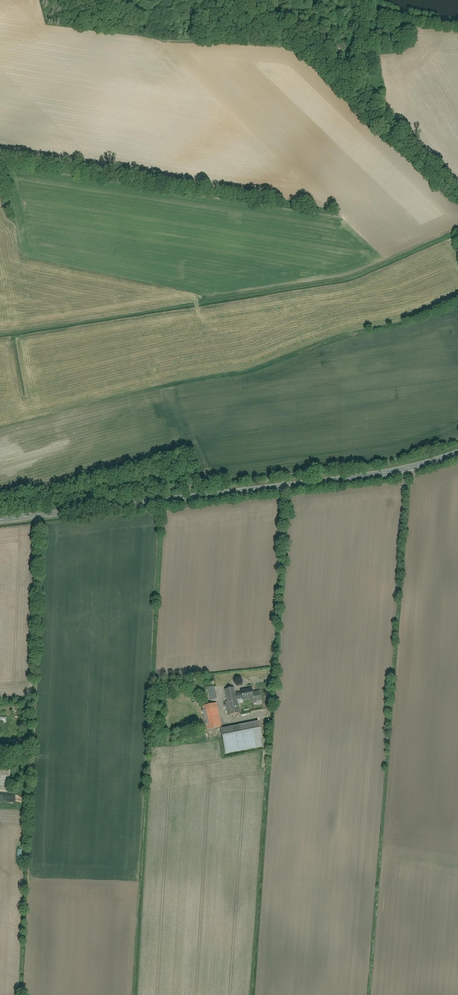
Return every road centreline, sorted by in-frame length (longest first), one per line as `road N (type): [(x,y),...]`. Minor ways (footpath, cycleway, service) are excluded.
road 1 (tertiary): [(0,519),(372,475),(457,453)]

